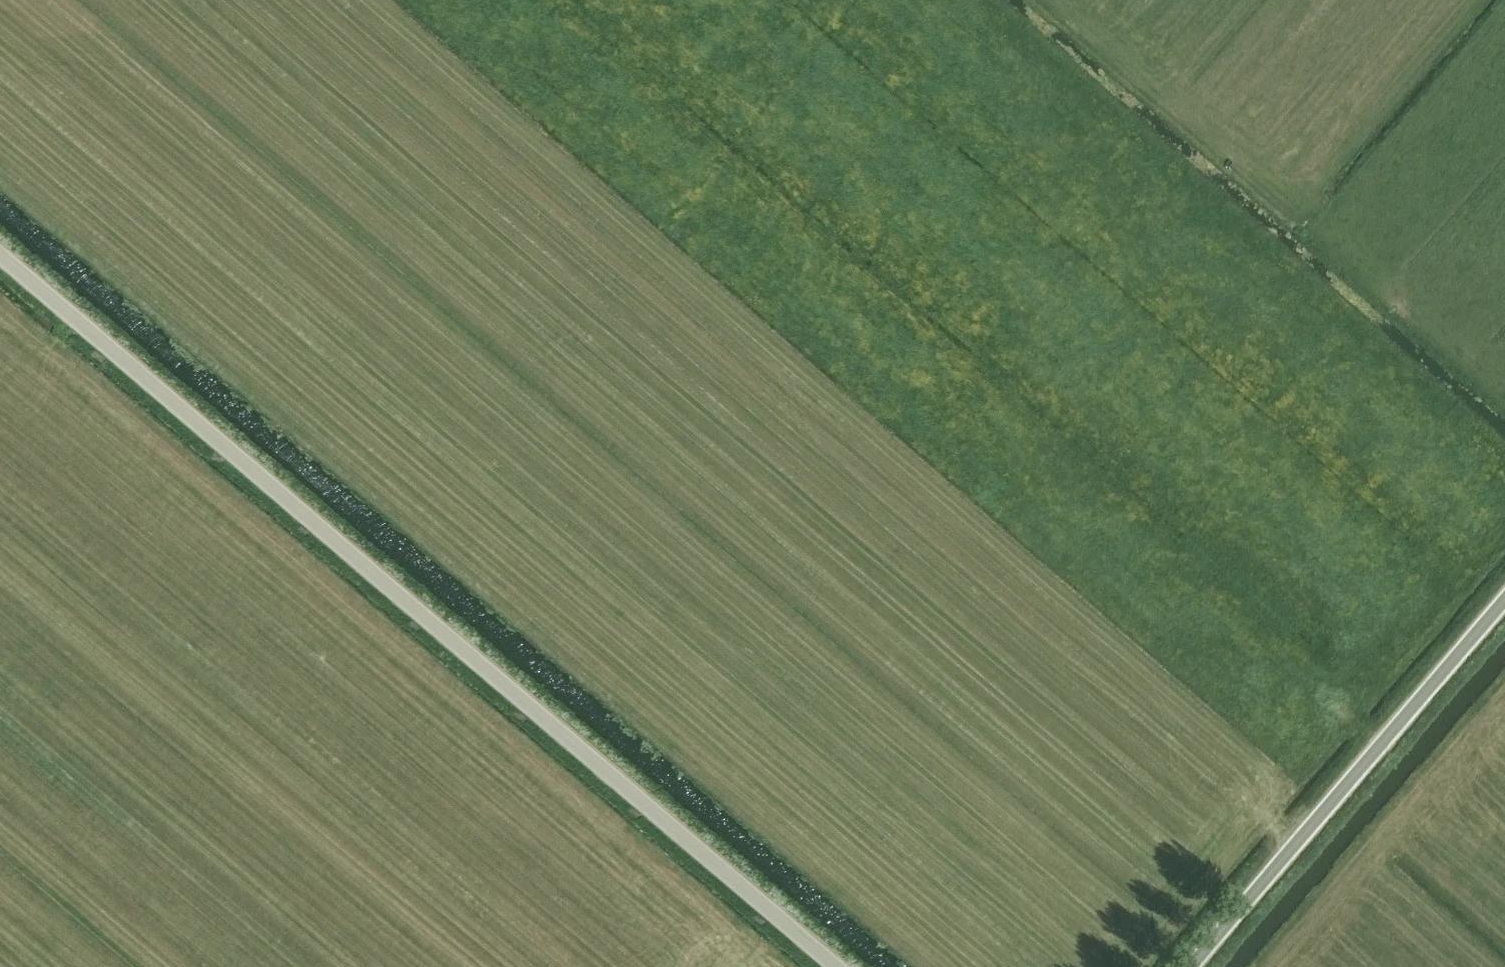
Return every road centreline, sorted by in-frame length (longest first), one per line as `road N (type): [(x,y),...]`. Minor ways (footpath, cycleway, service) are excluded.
road 1 (unclassified): [(838,966),(0,254)]
road 2 (unclassified): [(1190,966),(1504,596)]

